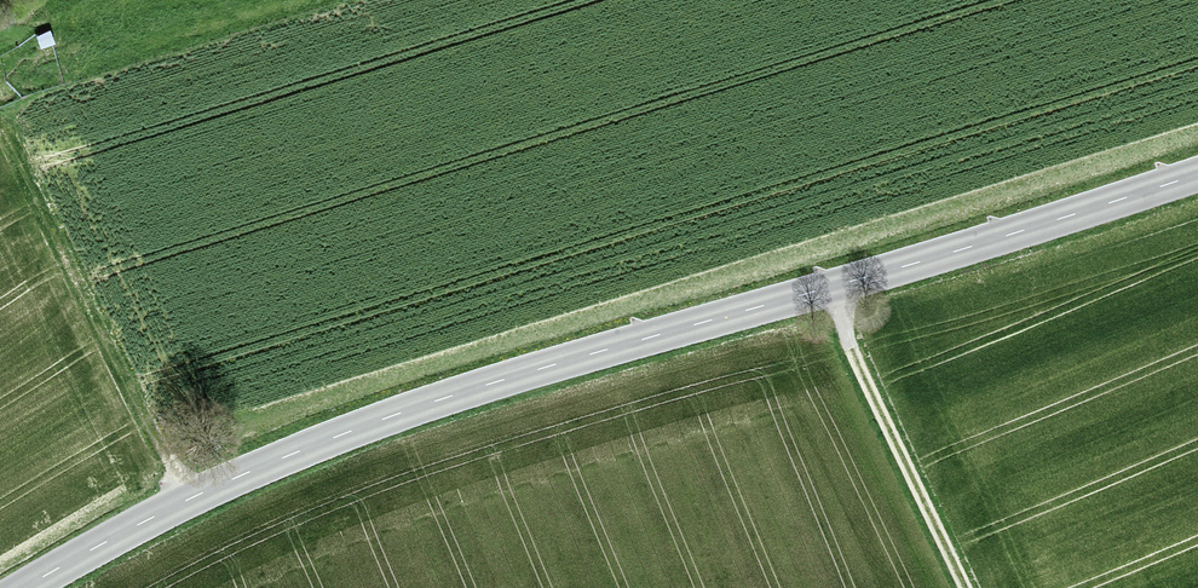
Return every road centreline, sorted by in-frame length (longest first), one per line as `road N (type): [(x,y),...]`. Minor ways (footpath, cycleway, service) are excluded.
road 1 (tertiary): [(33,587),(239,476),(350,430),(1197,172)]
road 2 (track): [(186,502),(0,125)]
road 3 (track): [(971,587),(832,285)]

